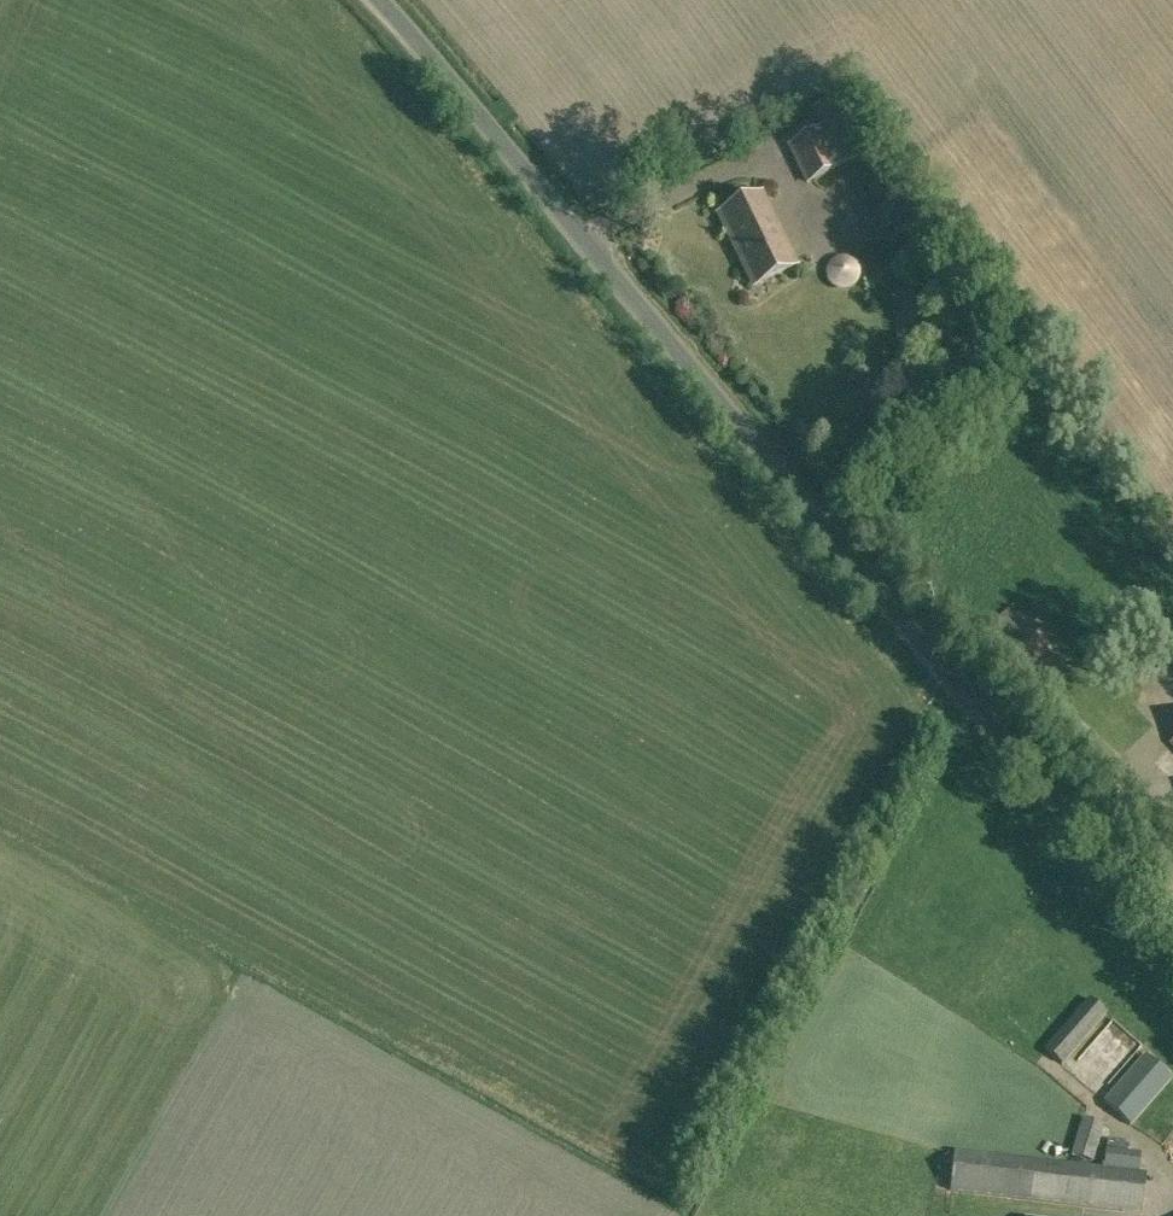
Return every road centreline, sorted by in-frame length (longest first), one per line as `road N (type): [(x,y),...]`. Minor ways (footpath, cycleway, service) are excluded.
road 1 (unclassified): [(1172,936),(379,0)]

